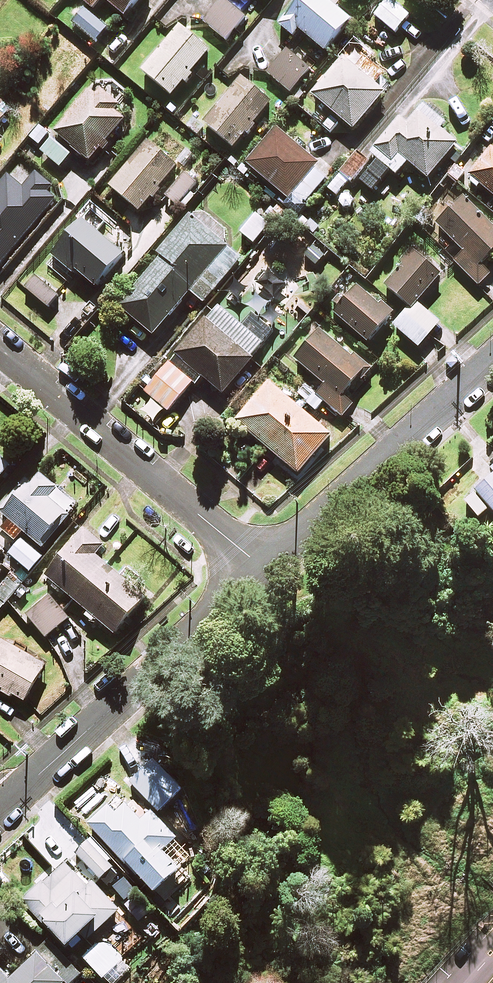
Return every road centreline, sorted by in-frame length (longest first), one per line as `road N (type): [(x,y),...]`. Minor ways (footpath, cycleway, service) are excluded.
road 1 (residential): [(0,812),(268,570)]
road 2 (residential): [(268,570),(0,344)]
road 3 (residential): [(268,570),(492,364)]

